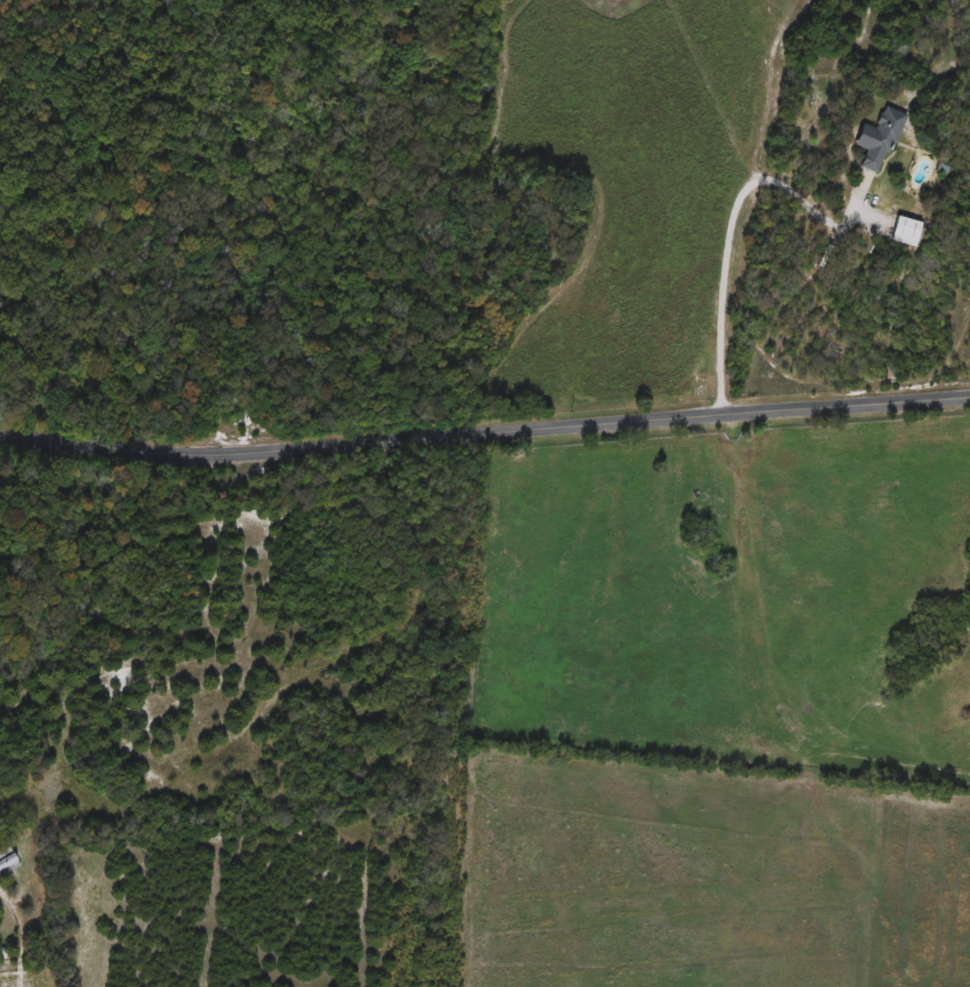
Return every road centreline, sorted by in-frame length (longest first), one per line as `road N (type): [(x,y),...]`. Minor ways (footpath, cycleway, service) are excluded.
road 1 (residential): [(969,390),(684,406),(231,455),(0,431)]

